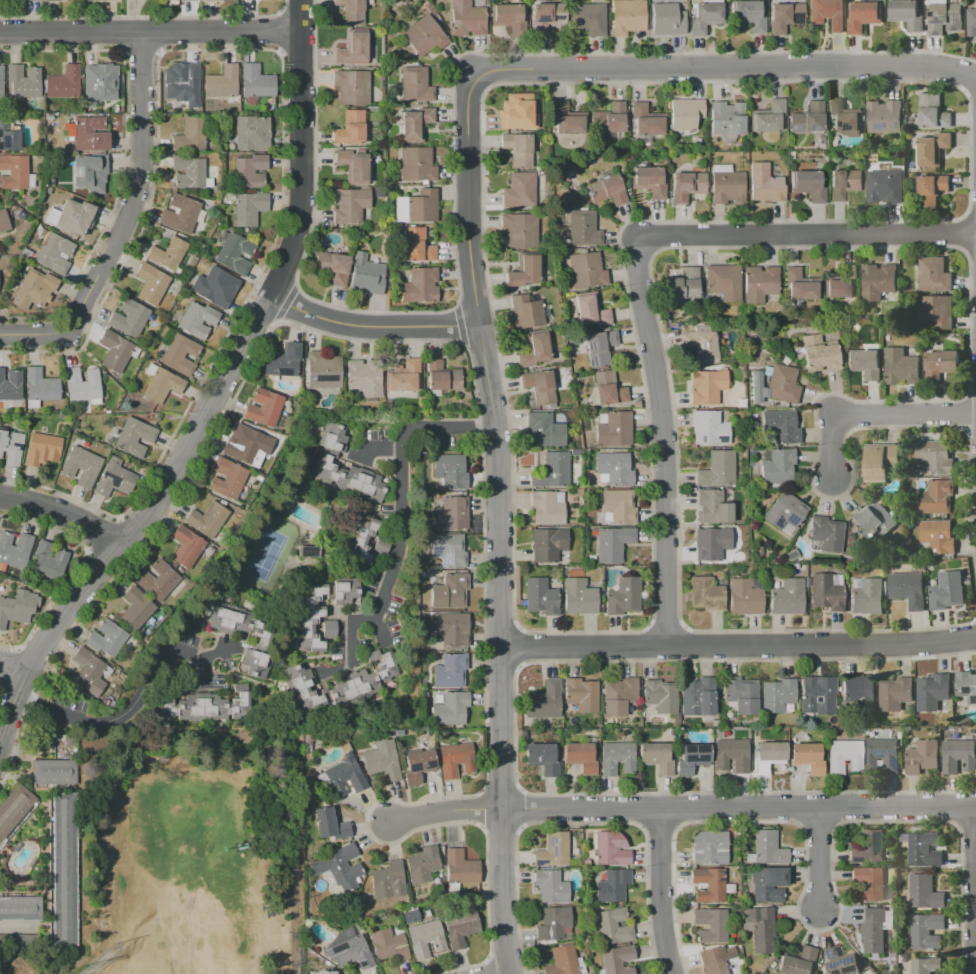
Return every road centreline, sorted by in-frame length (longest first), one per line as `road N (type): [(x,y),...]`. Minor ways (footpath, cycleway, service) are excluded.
road 1 (residential): [(472,73),(468,239),(494,427),(505,973)]
road 2 (residential): [(299,0),(299,220),(270,298),(165,493),(30,672),(0,748)]
road 3 (residential): [(975,77),(920,65),(472,73)]
road 4 (residential): [(500,809),(975,808)]
road 5 (residential): [(502,648),(925,648),(975,639)]
road 6 (residential): [(640,239),(638,277),(665,429),(668,647)]
road 7 (residential): [(0,334),(61,332),(128,215),(141,150),(140,30)]
road 8 (residential): [(640,239),(975,233)]
road 9 (residential): [(0,31),(299,28)]
road 10 (residential): [(270,298),(341,325),(477,327)]
road 11 (residential): [(975,410),(842,414),(838,483)]
road 12 (residential): [(661,810),(661,932),(675,973)]
road 13 (residential): [(974,808),(975,973)]
road 14 (residential): [(0,498),(53,508),(122,550)]

